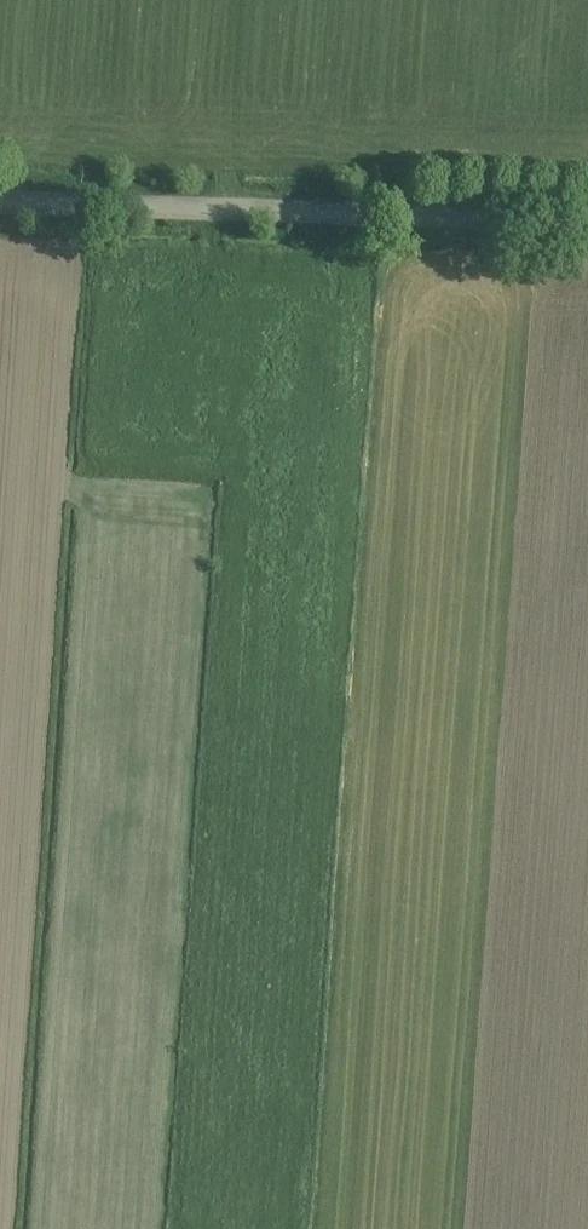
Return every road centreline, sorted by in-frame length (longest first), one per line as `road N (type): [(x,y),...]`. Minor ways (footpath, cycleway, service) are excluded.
road 1 (unclassified): [(587,220),(0,201)]

